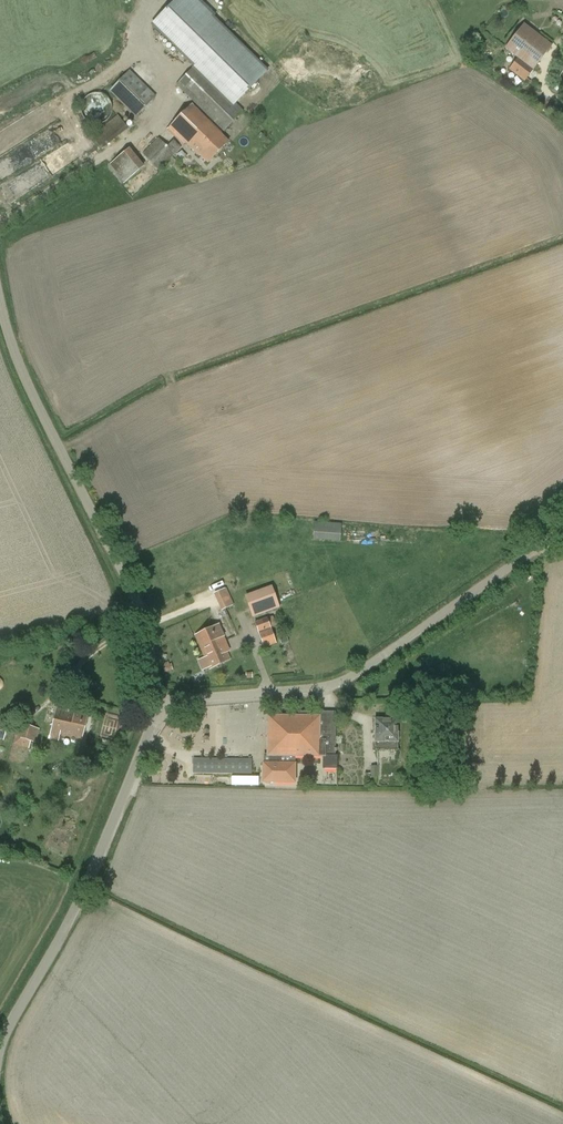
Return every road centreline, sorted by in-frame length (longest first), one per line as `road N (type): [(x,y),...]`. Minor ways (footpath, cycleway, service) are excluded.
road 1 (tertiary): [(156,703),(334,685),(562,530)]
road 2 (unclassified): [(156,703),(141,612),(27,384),(0,296)]
road 3 (tertiary): [(0,1053),(92,873),(156,703)]

